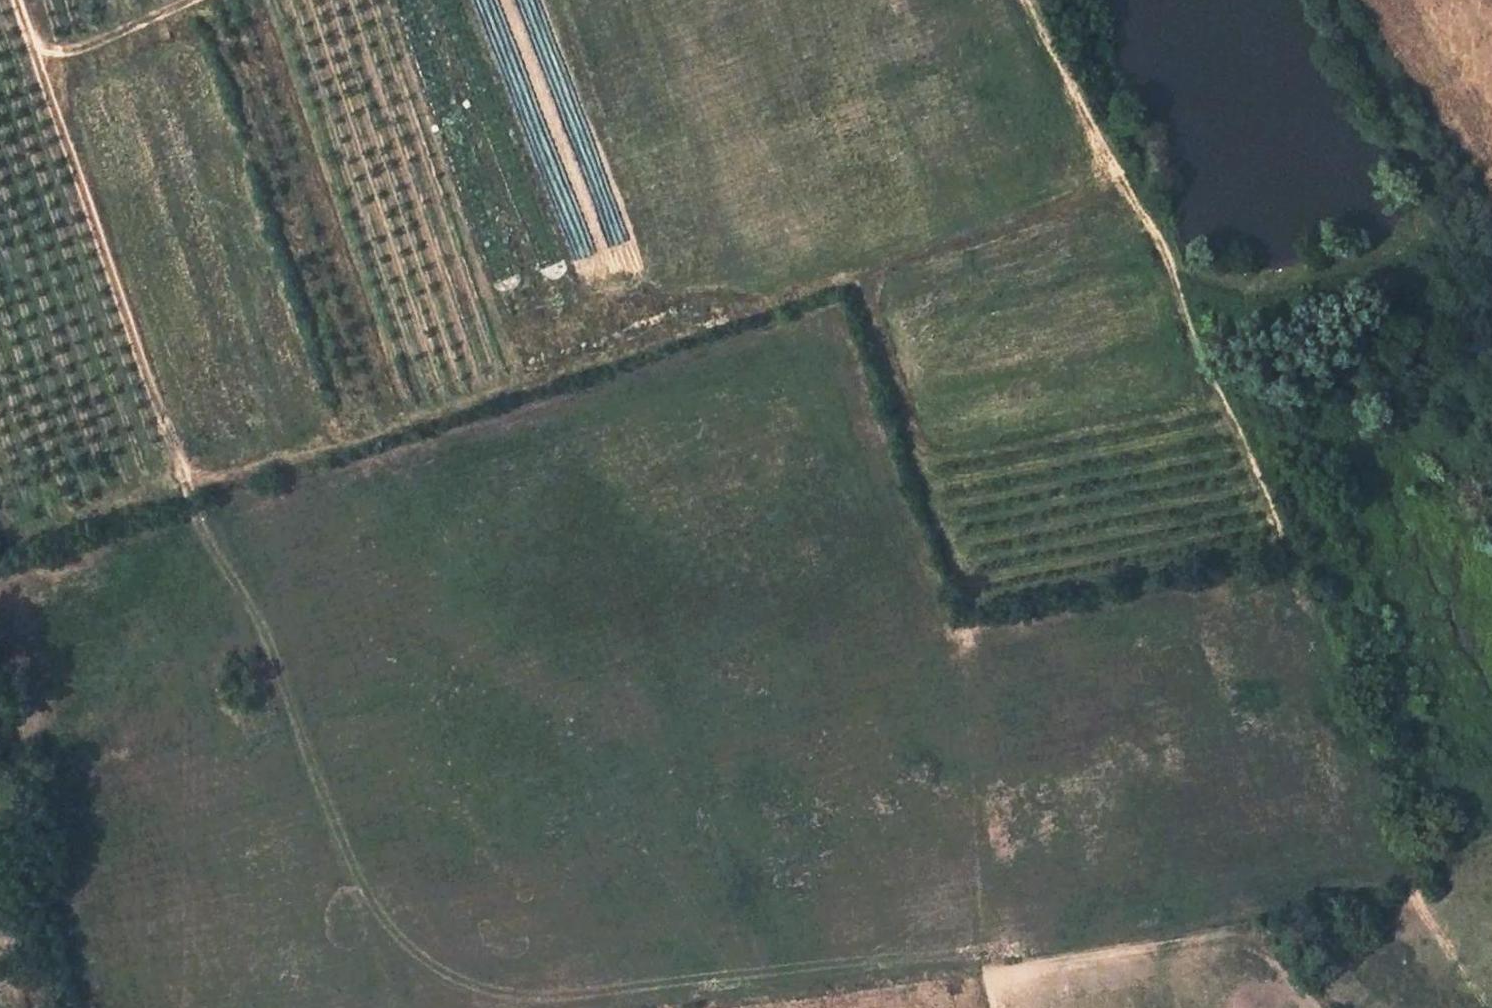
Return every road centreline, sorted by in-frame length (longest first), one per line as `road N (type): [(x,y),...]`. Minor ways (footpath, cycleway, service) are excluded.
road 1 (track): [(21,0),(197,520),(0,577)]
road 2 (track): [(1176,236),(1042,54),(1027,0)]

